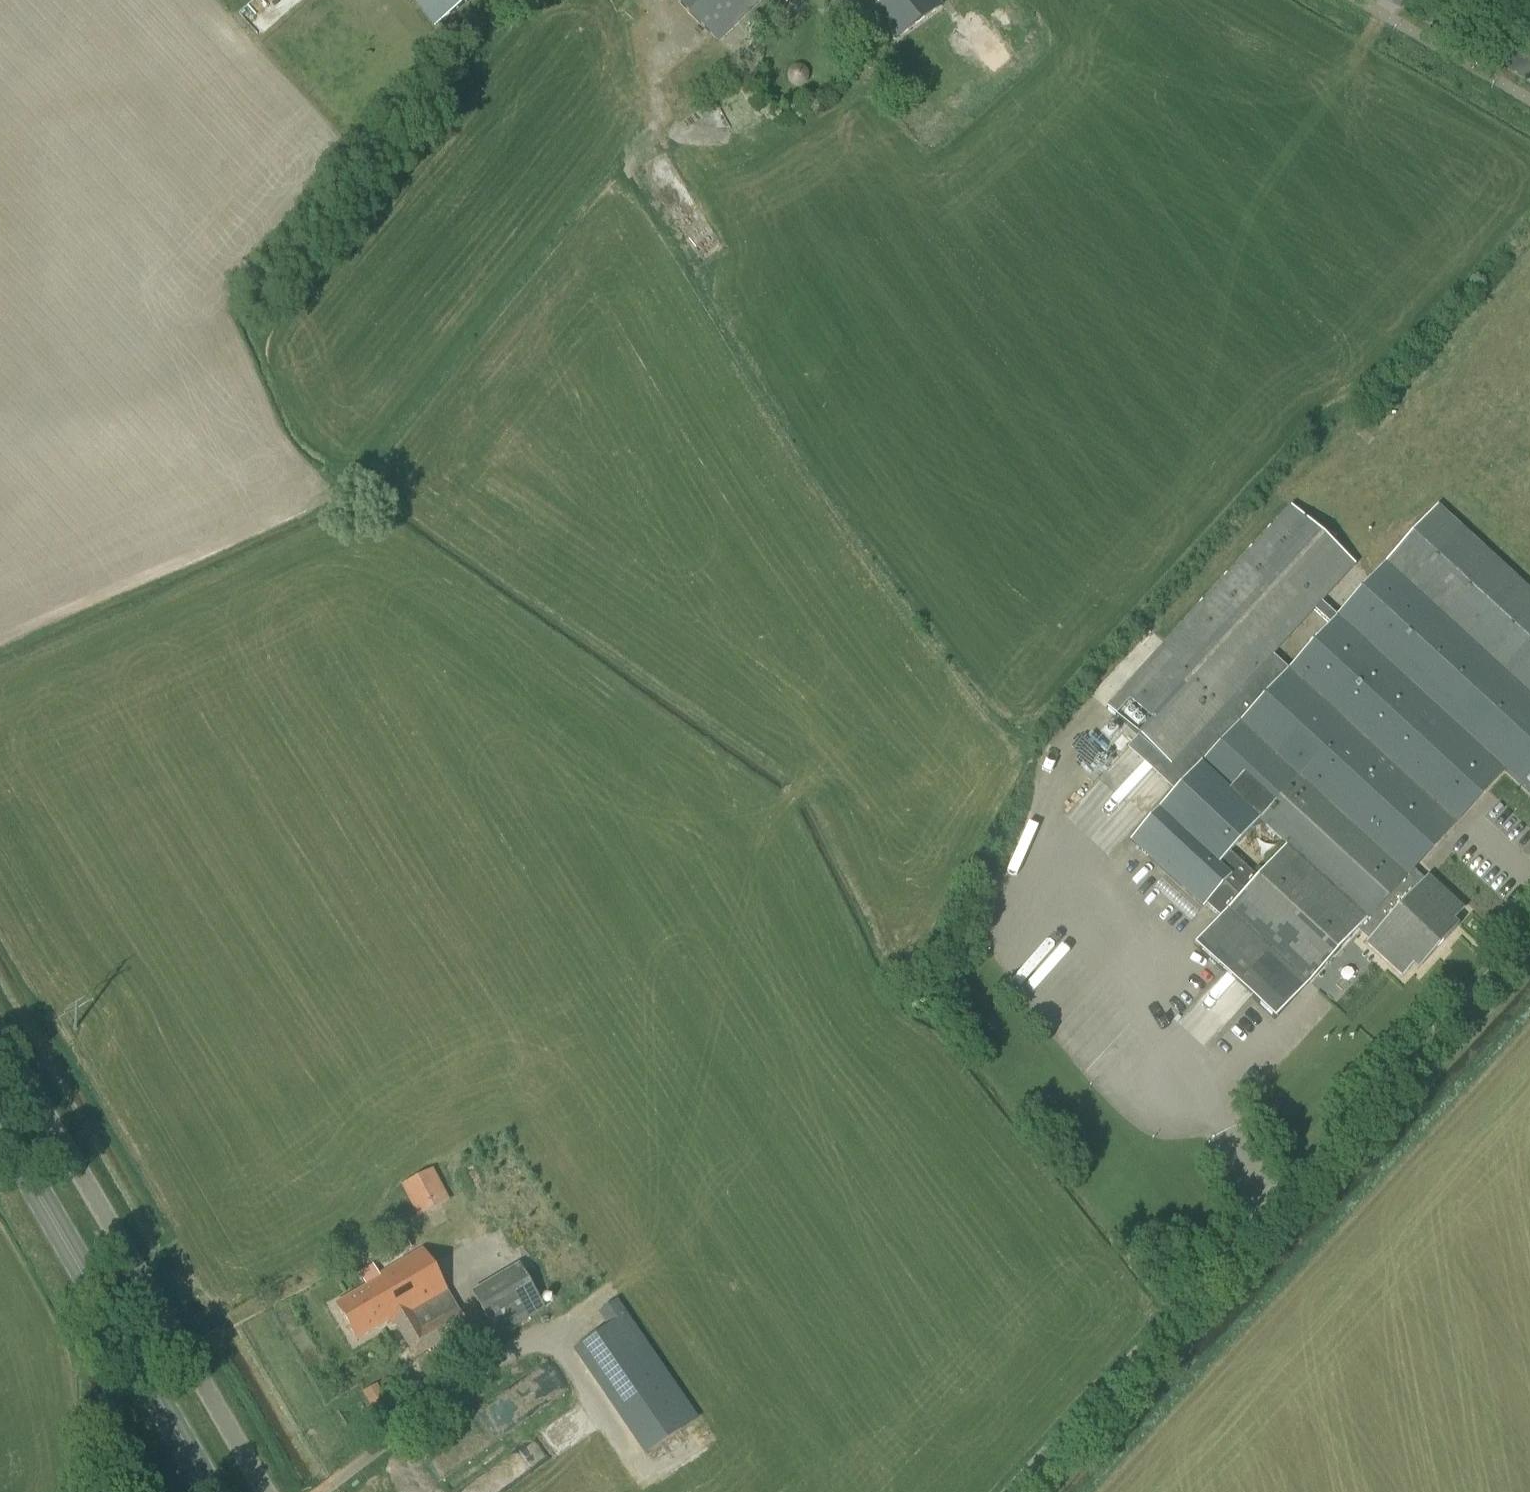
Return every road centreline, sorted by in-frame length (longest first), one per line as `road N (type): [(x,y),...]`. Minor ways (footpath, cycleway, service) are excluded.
road 1 (unclassified): [(1020,1491),(1529,939)]
road 2 (unclassified): [(263,1491),(0,1035)]
road 3 (primary): [(213,1491),(0,1125)]
road 4 (tertiary): [(1529,70),(1408,0)]

